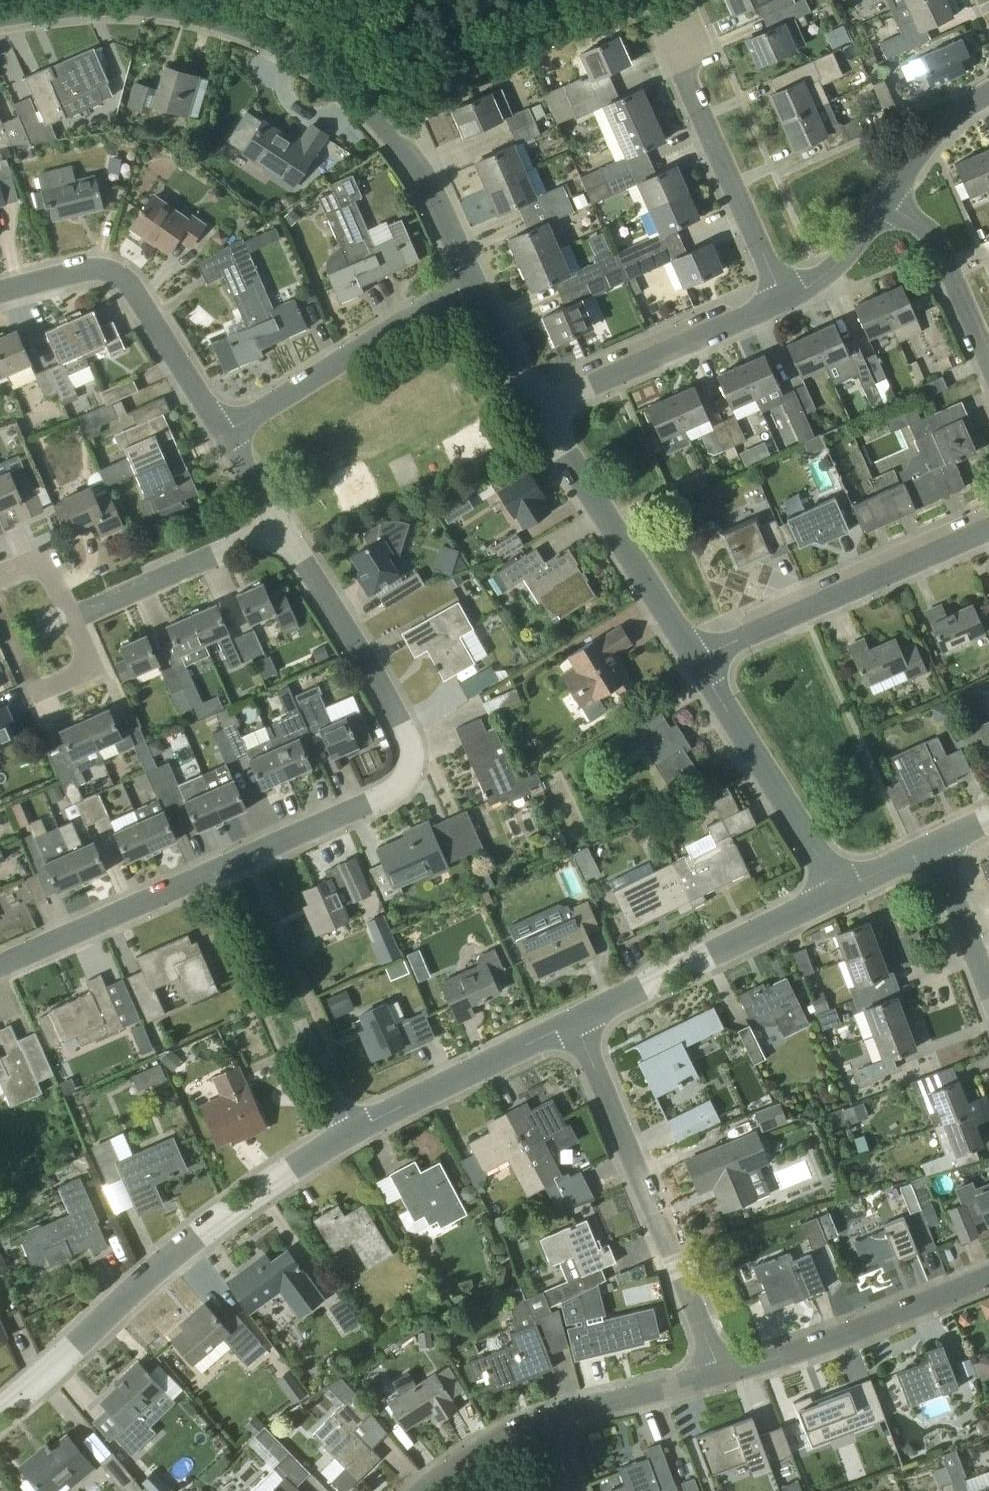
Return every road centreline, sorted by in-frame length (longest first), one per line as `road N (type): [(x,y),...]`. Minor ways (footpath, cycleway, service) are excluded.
road 1 (residential): [(279,526),(407,731),(413,758),(404,787),(0,965)]
road 2 (residential): [(472,278),(395,133),(317,55),(256,25),(118,0)]
road 3 (residential): [(0,1408),(196,1235),(349,1131)]
road 4 (residential): [(719,1375),(573,1020)]
road 5 (residential): [(695,659),(988,523)]
road 6 (residential): [(0,293),(98,268),(131,284),(224,432)]
road 7 (residential): [(573,1020),(841,893)]
road 8 (residential): [(695,659),(540,407)]
road 9 (residential): [(786,299),(690,88),(677,27)]
road 10 (residential): [(224,432),(472,278)]
road 11 (residential): [(719,1375),(988,1277)]
road 12 (residential): [(841,893),(695,659)]
road 13 (residential): [(540,407),(786,299)]
road 14 (residential): [(349,1131),(573,1020)]
road 15 (residential): [(73,619),(279,526)]
road 16 (residential): [(73,619),(89,657),(82,672),(38,693),(0,601)]
road 17 (residential): [(988,362),(934,236),(890,202)]
road 18 (residential): [(547,1417),(719,1375)]
road 19 (residential): [(890,202),(929,141),(988,93)]
road 20 (residential): [(540,407),(472,278)]
road 21 (residential): [(786,299),(824,276),(890,202)]
road 22 (residential): [(988,981),(938,848)]
road 23 (residential): [(429,1490),(478,1452),(547,1417)]
road 24 (residential): [(349,1131),(298,1022)]

